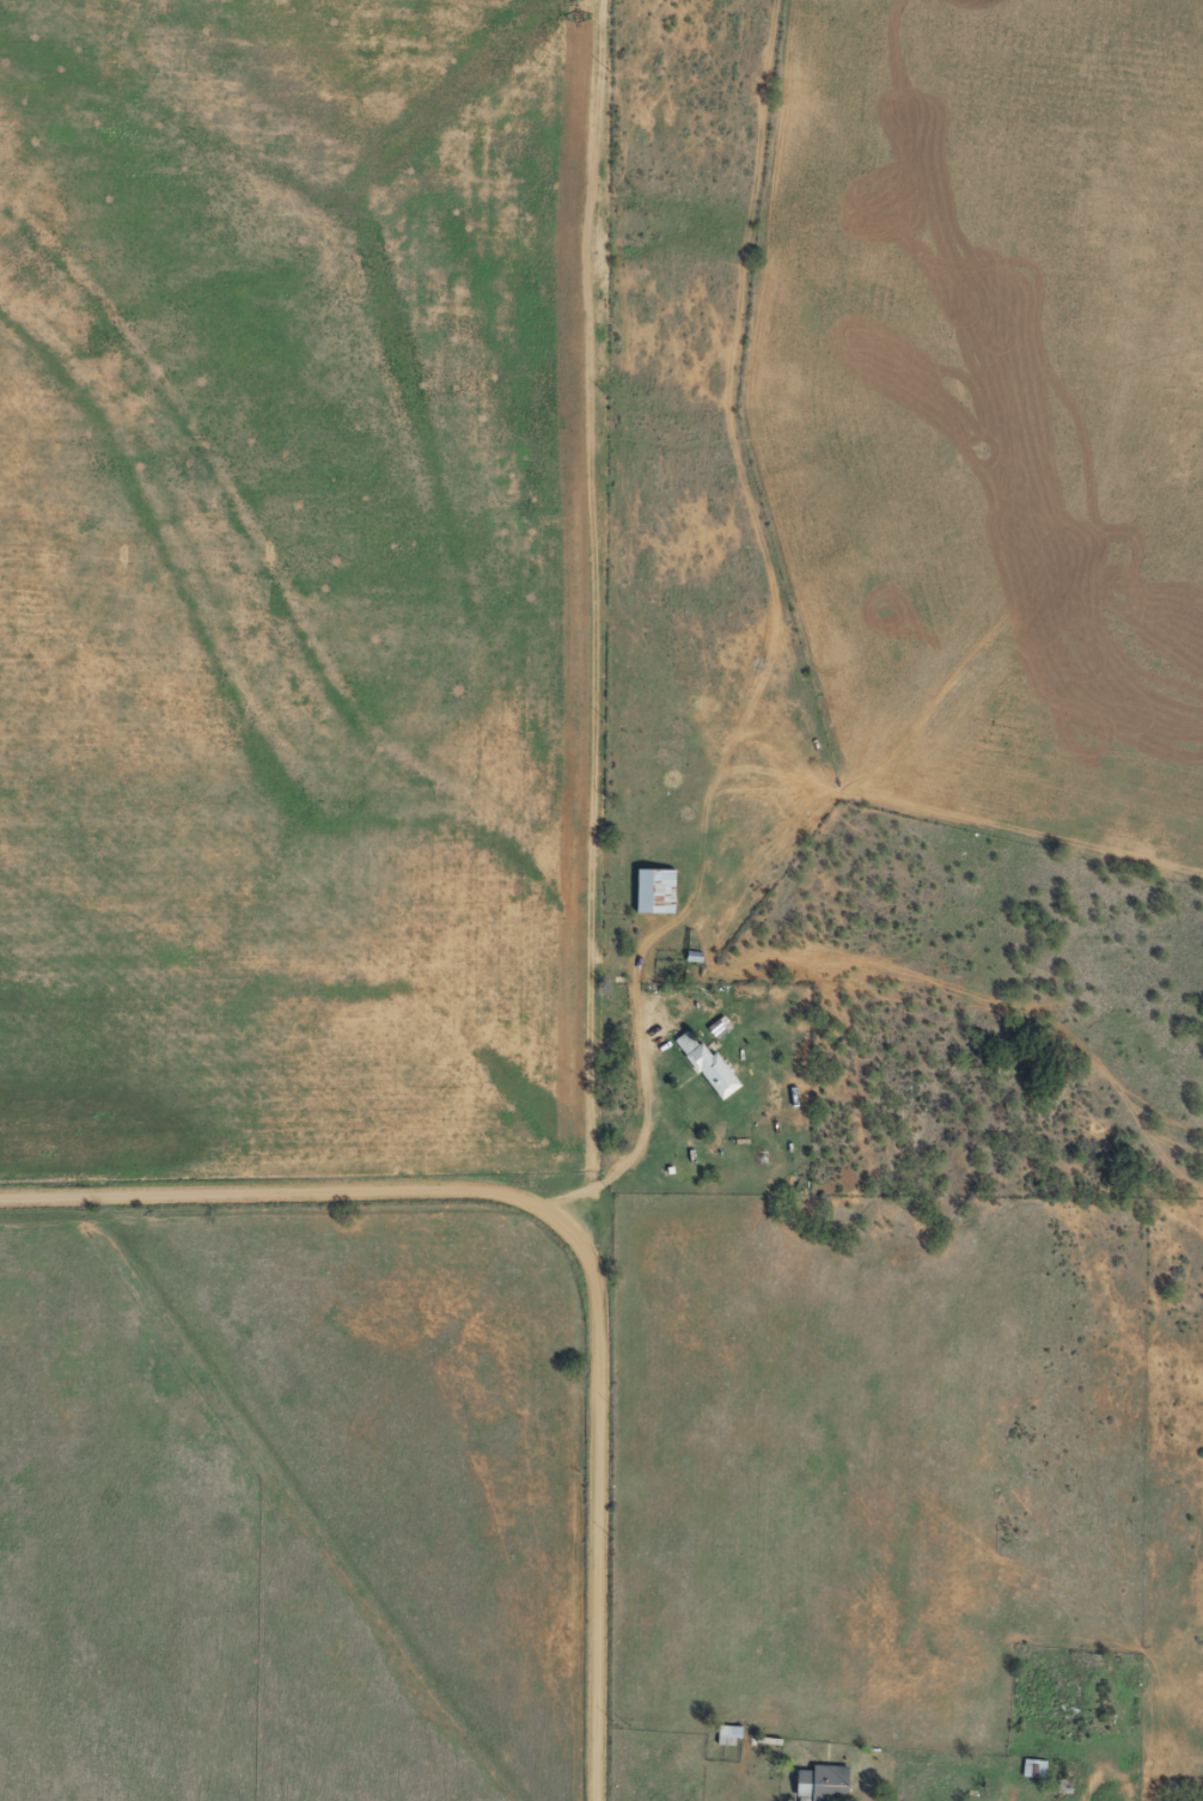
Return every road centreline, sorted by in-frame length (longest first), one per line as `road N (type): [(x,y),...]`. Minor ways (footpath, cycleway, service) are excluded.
road 1 (residential): [(599,1800),(604,1308),(591,1253),(575,1232),(532,1201),(478,1189),(0,1194)]

